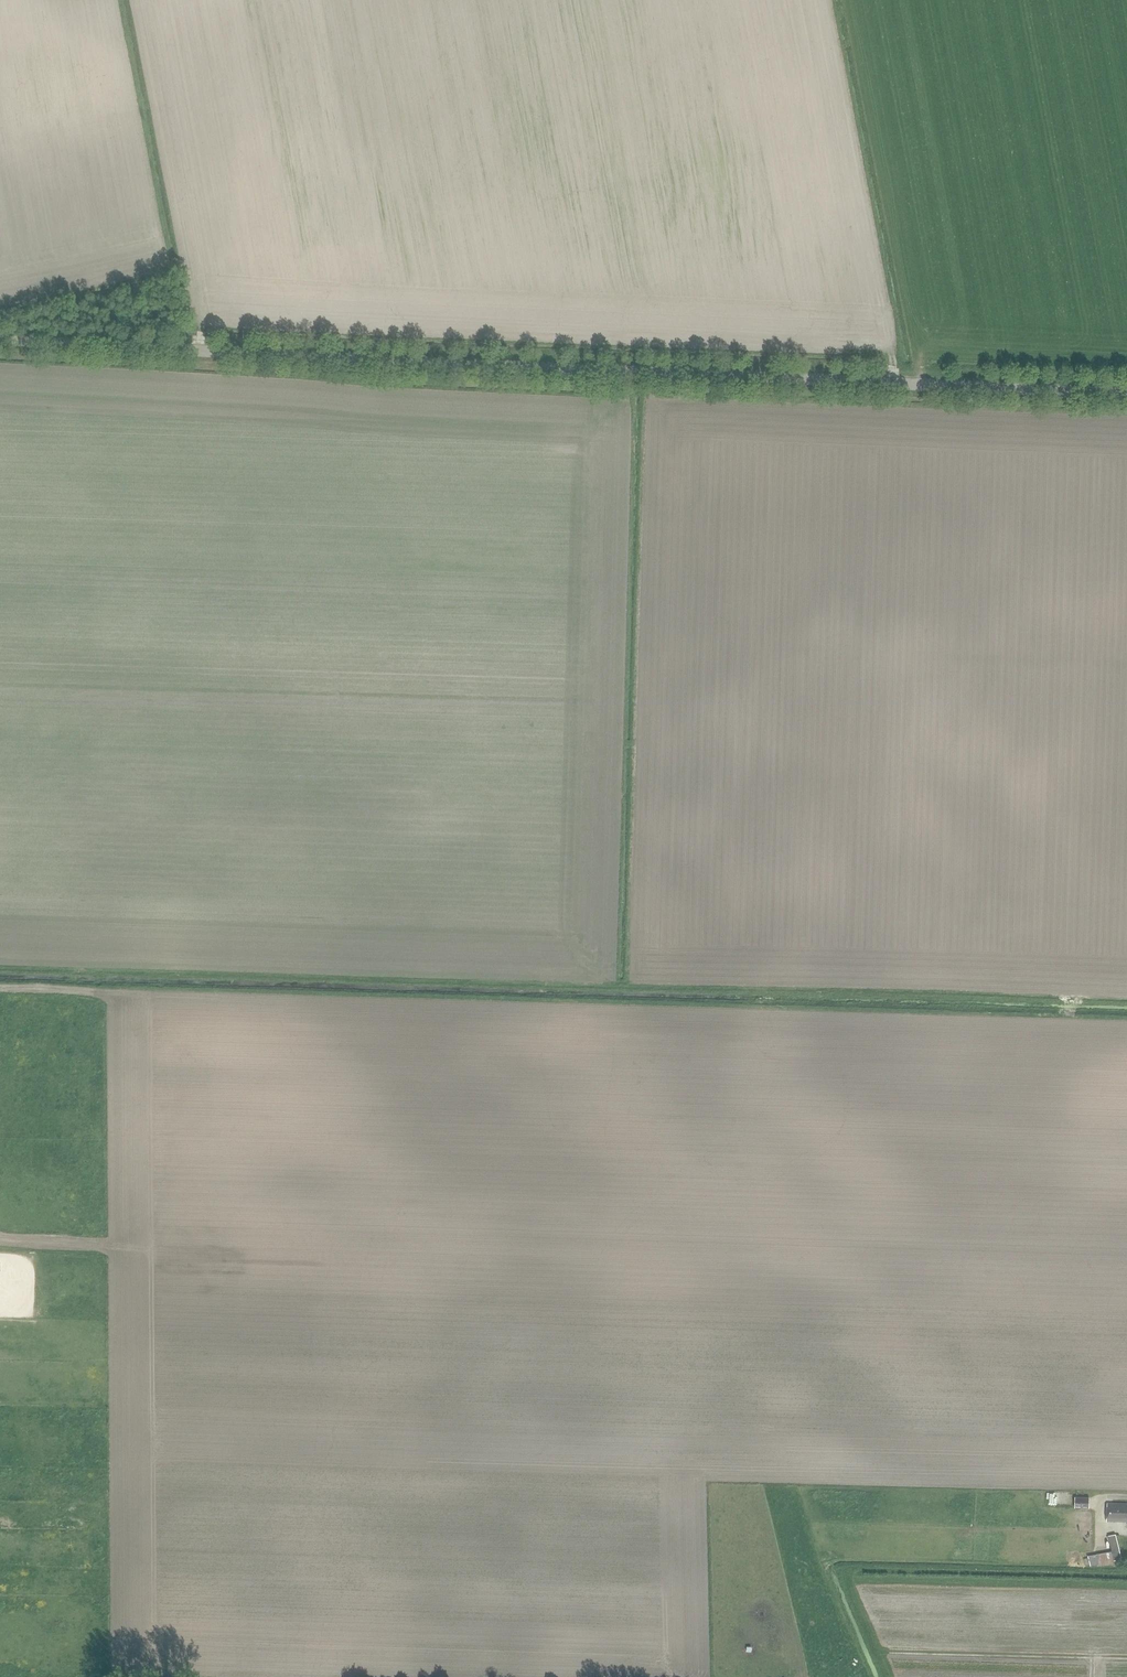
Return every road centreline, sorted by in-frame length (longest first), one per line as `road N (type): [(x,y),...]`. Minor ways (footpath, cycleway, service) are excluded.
road 1 (tertiary): [(1126,389),(0,343)]

